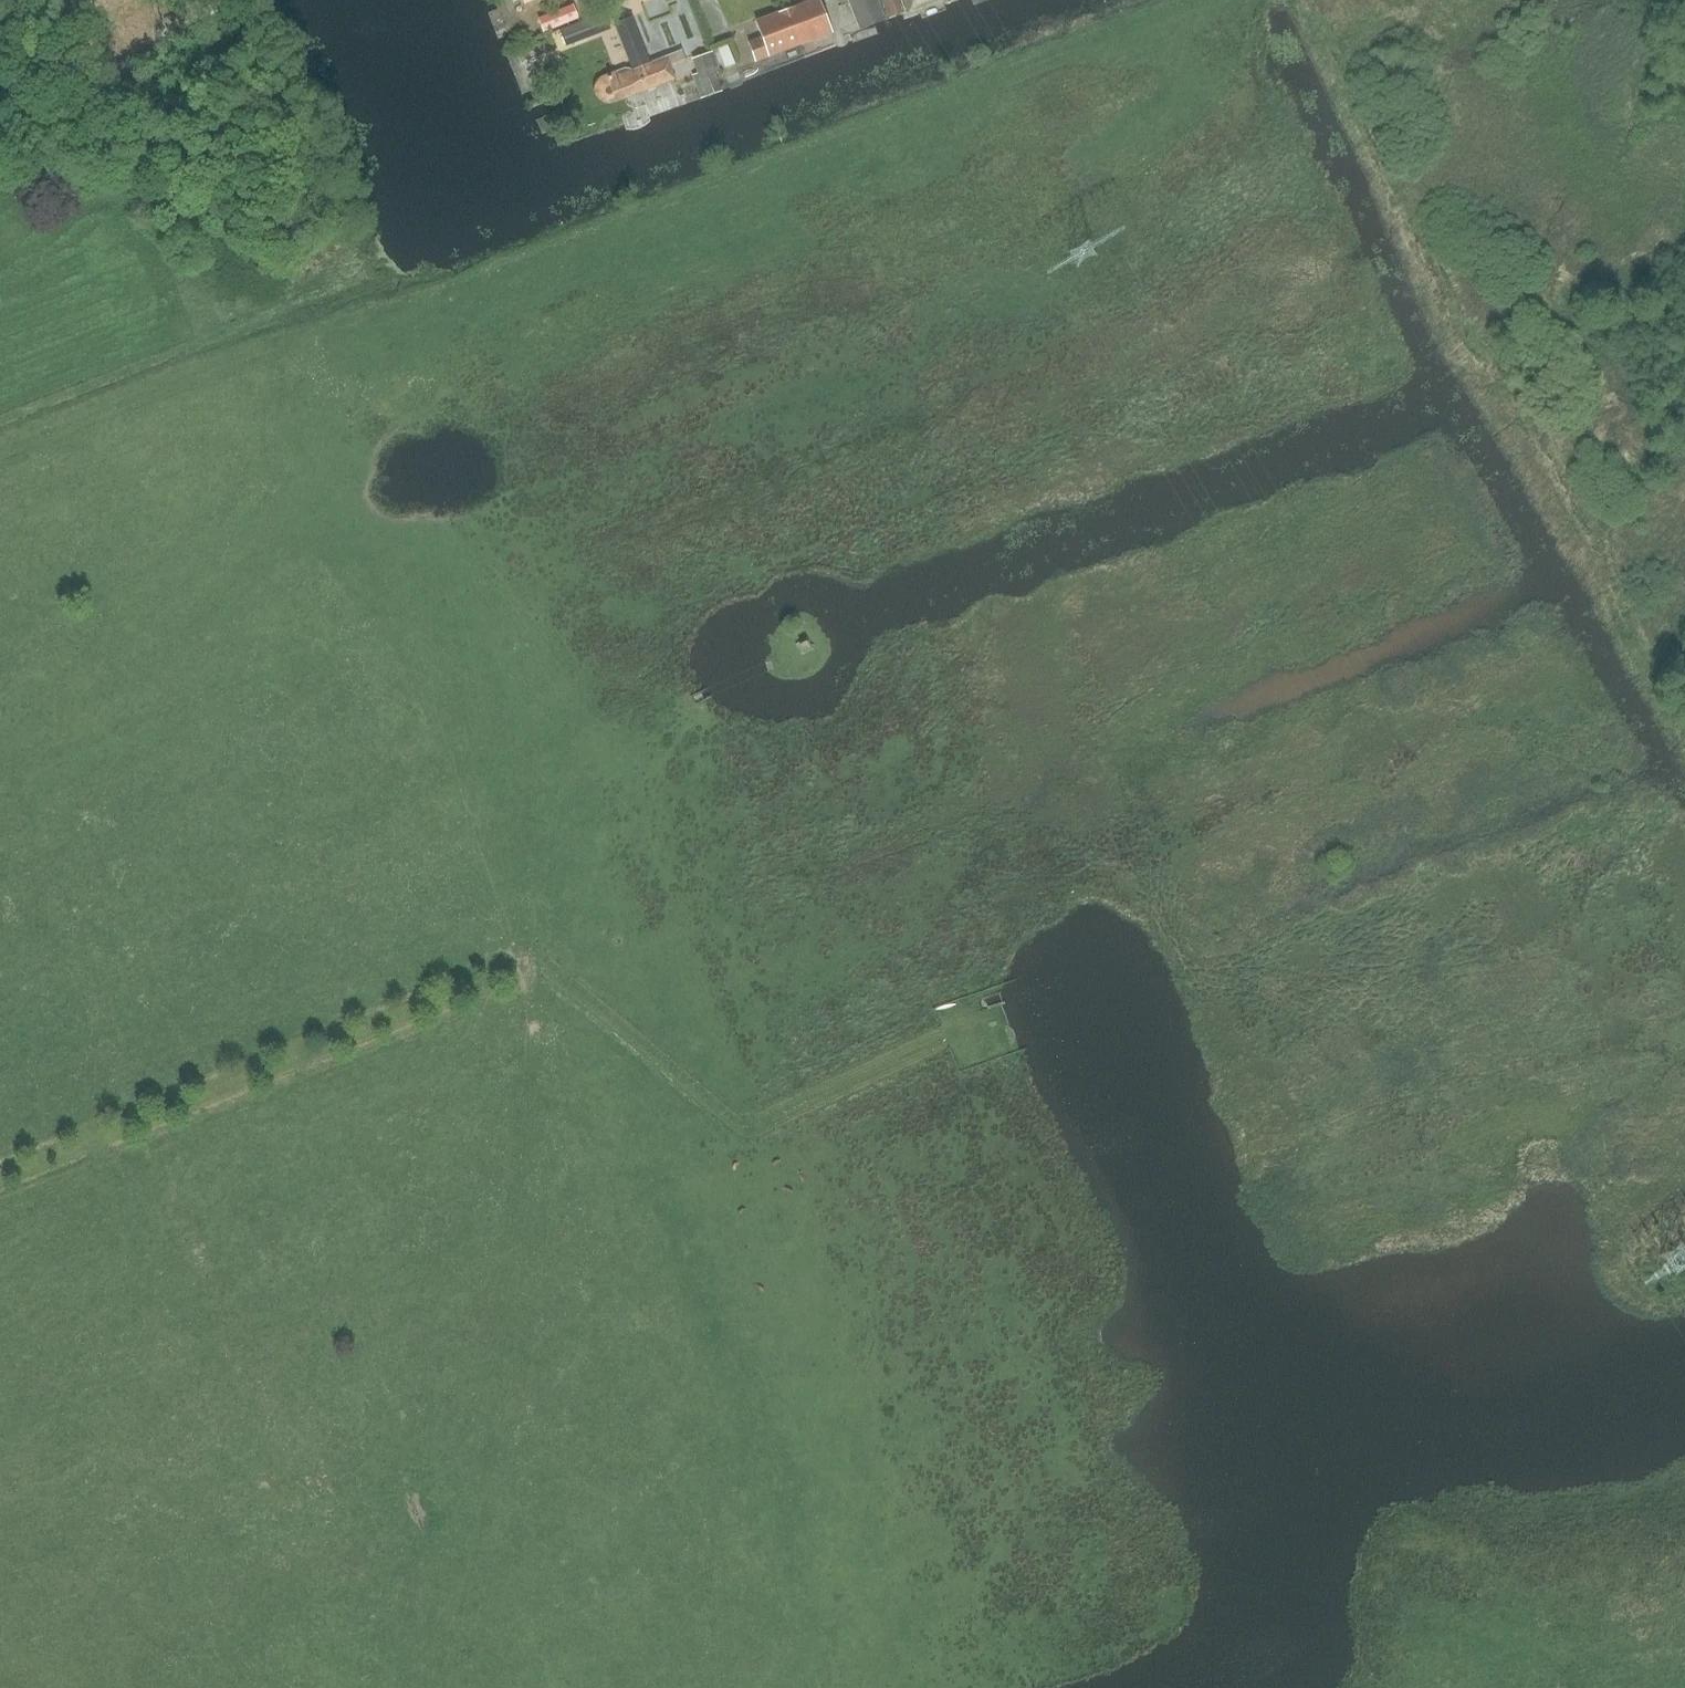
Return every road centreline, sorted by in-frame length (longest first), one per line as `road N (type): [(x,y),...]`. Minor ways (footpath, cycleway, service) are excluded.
road 1 (track): [(0,1182),(515,969),(559,976),(733,1120),(757,1122),(952,1030)]

